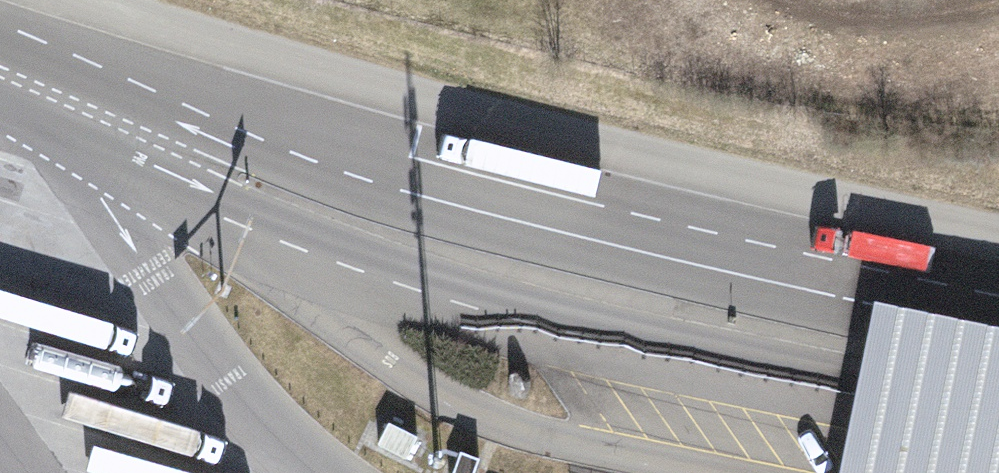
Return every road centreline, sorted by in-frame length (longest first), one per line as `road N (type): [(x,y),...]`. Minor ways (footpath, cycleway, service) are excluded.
road 1 (primary): [(103,123),(224,219),(377,278),(596,339),(998,429)]
road 2 (unclassified): [(998,233),(592,142),(84,0)]
road 3 (primary): [(998,350),(610,265),(369,199),(258,159),(103,123)]

